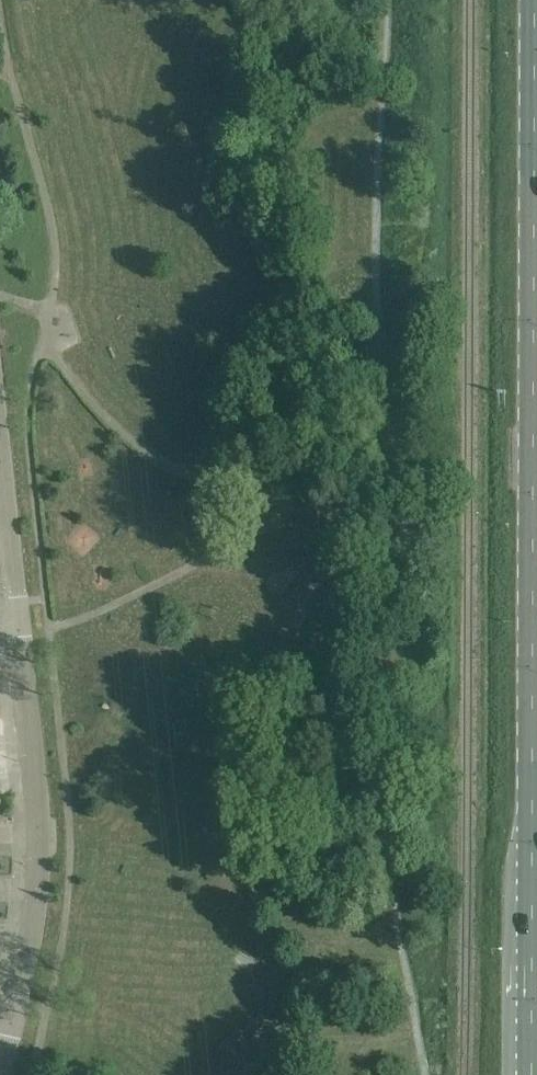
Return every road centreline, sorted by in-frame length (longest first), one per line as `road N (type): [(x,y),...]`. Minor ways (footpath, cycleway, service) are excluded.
road 1 (primary): [(536,0),(531,1074)]
road 2 (residential): [(12,1014),(39,926),(48,834),(21,622)]
road 3 (residential): [(21,622),(0,437)]

